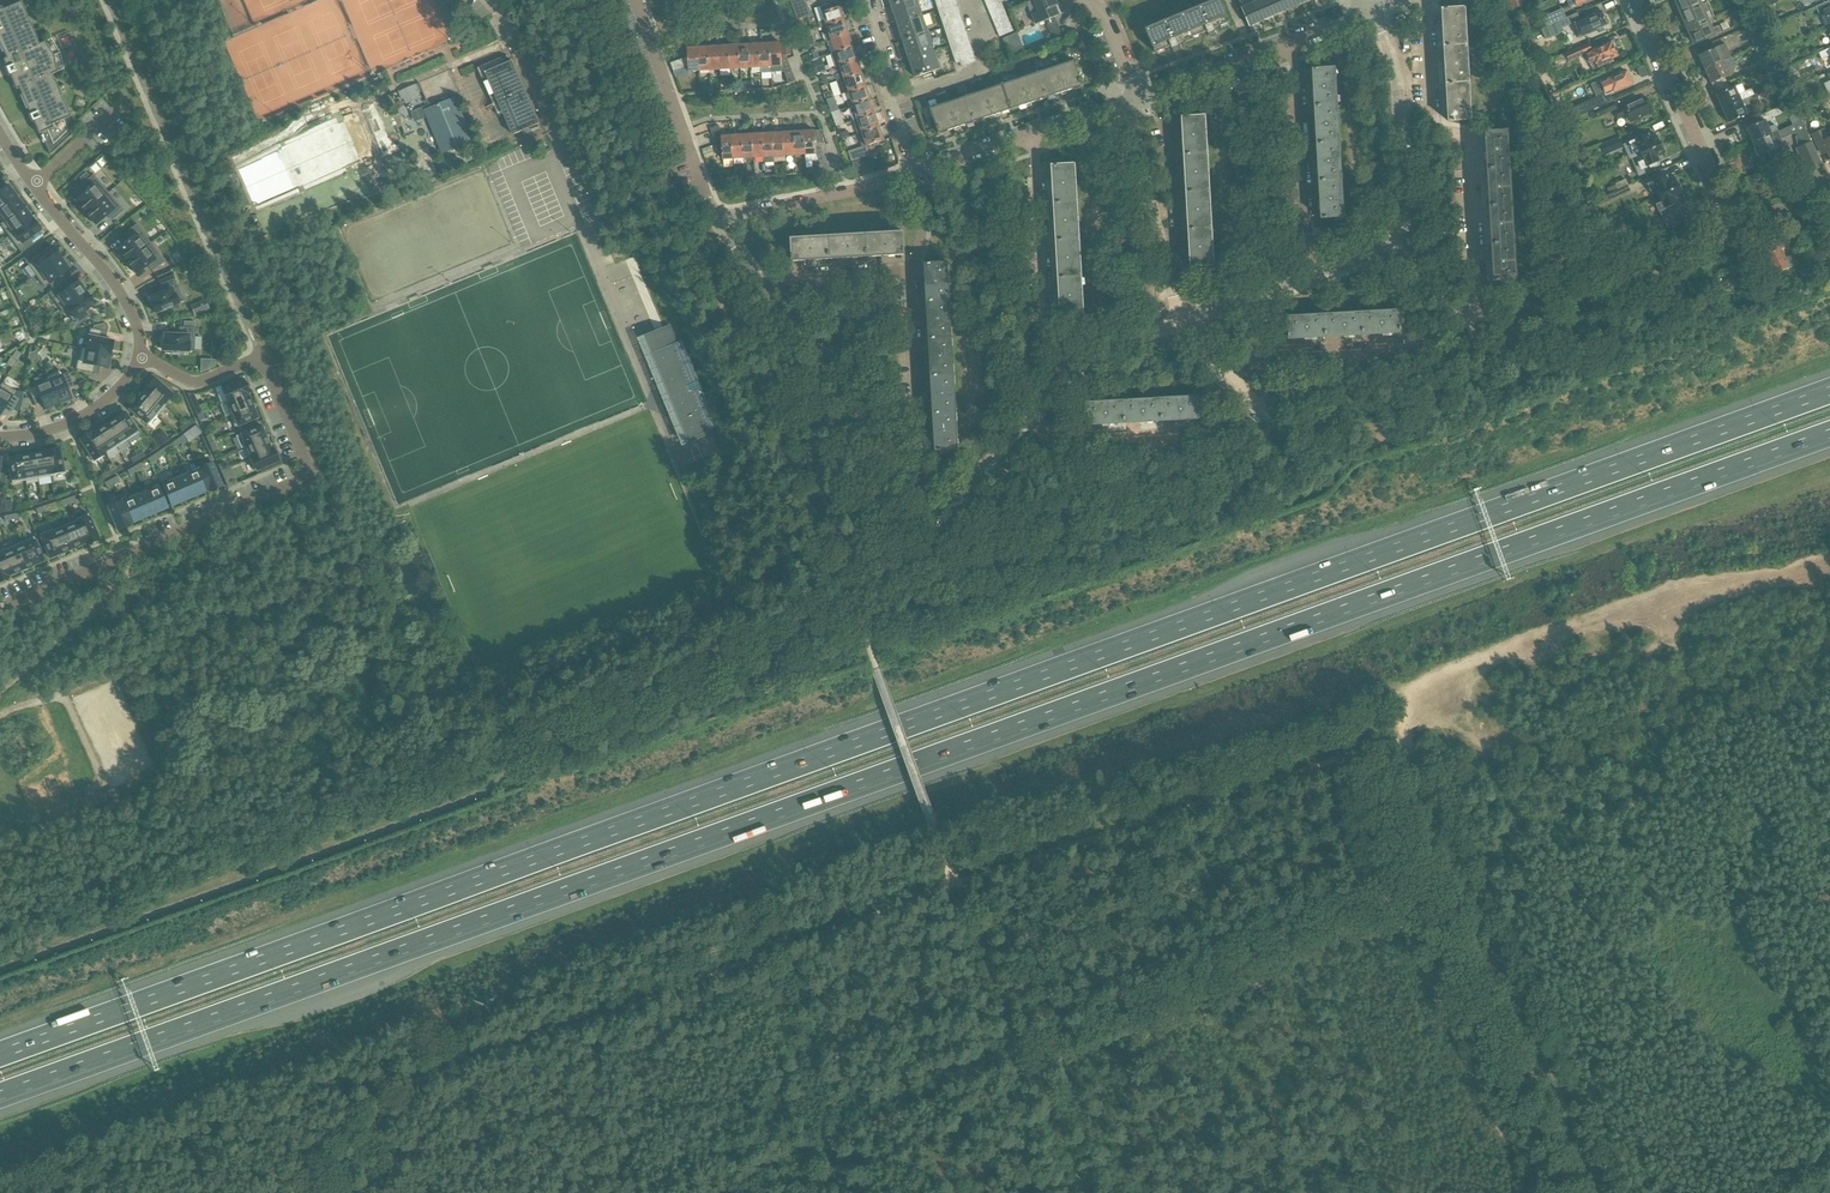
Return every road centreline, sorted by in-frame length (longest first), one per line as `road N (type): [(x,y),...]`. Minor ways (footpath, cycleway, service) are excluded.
road 1 (motorway): [(0,1095),(1829,432)]
road 2 (motorway): [(1829,393),(0,1054)]
road 3 (track): [(1522,1192),(1318,752),(419,1069),(307,1192)]
road 4 (unclassified): [(1604,1192),(1394,731)]
road 5 (track): [(1394,731),(1479,658),(1683,589),(1793,571),(1829,555)]
road 6 (residential): [(0,610),(313,476),(261,356)]
road 7 (residential): [(1182,321),(1333,264),(1380,243),(1397,223),(1394,71),(1367,12)]
road 8 (track): [(955,886),(1080,1192)]
road 9 (residential): [(939,511),(1062,375),(1182,321)]
road 10 (residential): [(0,134),(116,284),(137,322),(140,356)]
road 11 (track): [(761,949),(831,1192)]
road 12 (residential): [(1138,97),(1367,12)]
road 13 (residential): [(904,473),(759,282)]
road 14 (residential): [(717,221),(635,0)]
road 15 (residential): [(916,173),(1138,97)]
road 16 (residential): [(1182,321),(1133,120),(1138,97)]
road 17 (residential): [(1723,198),(1635,0)]
road 18 (residential): [(909,264),(916,451),(904,473)]
road 19 (residential): [(717,221),(909,175)]
road 20 (residential): [(916,173),(885,83),(891,66),(869,0)]
road 21 (residential): [(140,356),(118,389),(89,412),(36,433),(0,437)]
road 22 (residential): [(909,264),(781,269),(759,282)]
road 23 (residential): [(140,356),(195,383),(261,356)]

